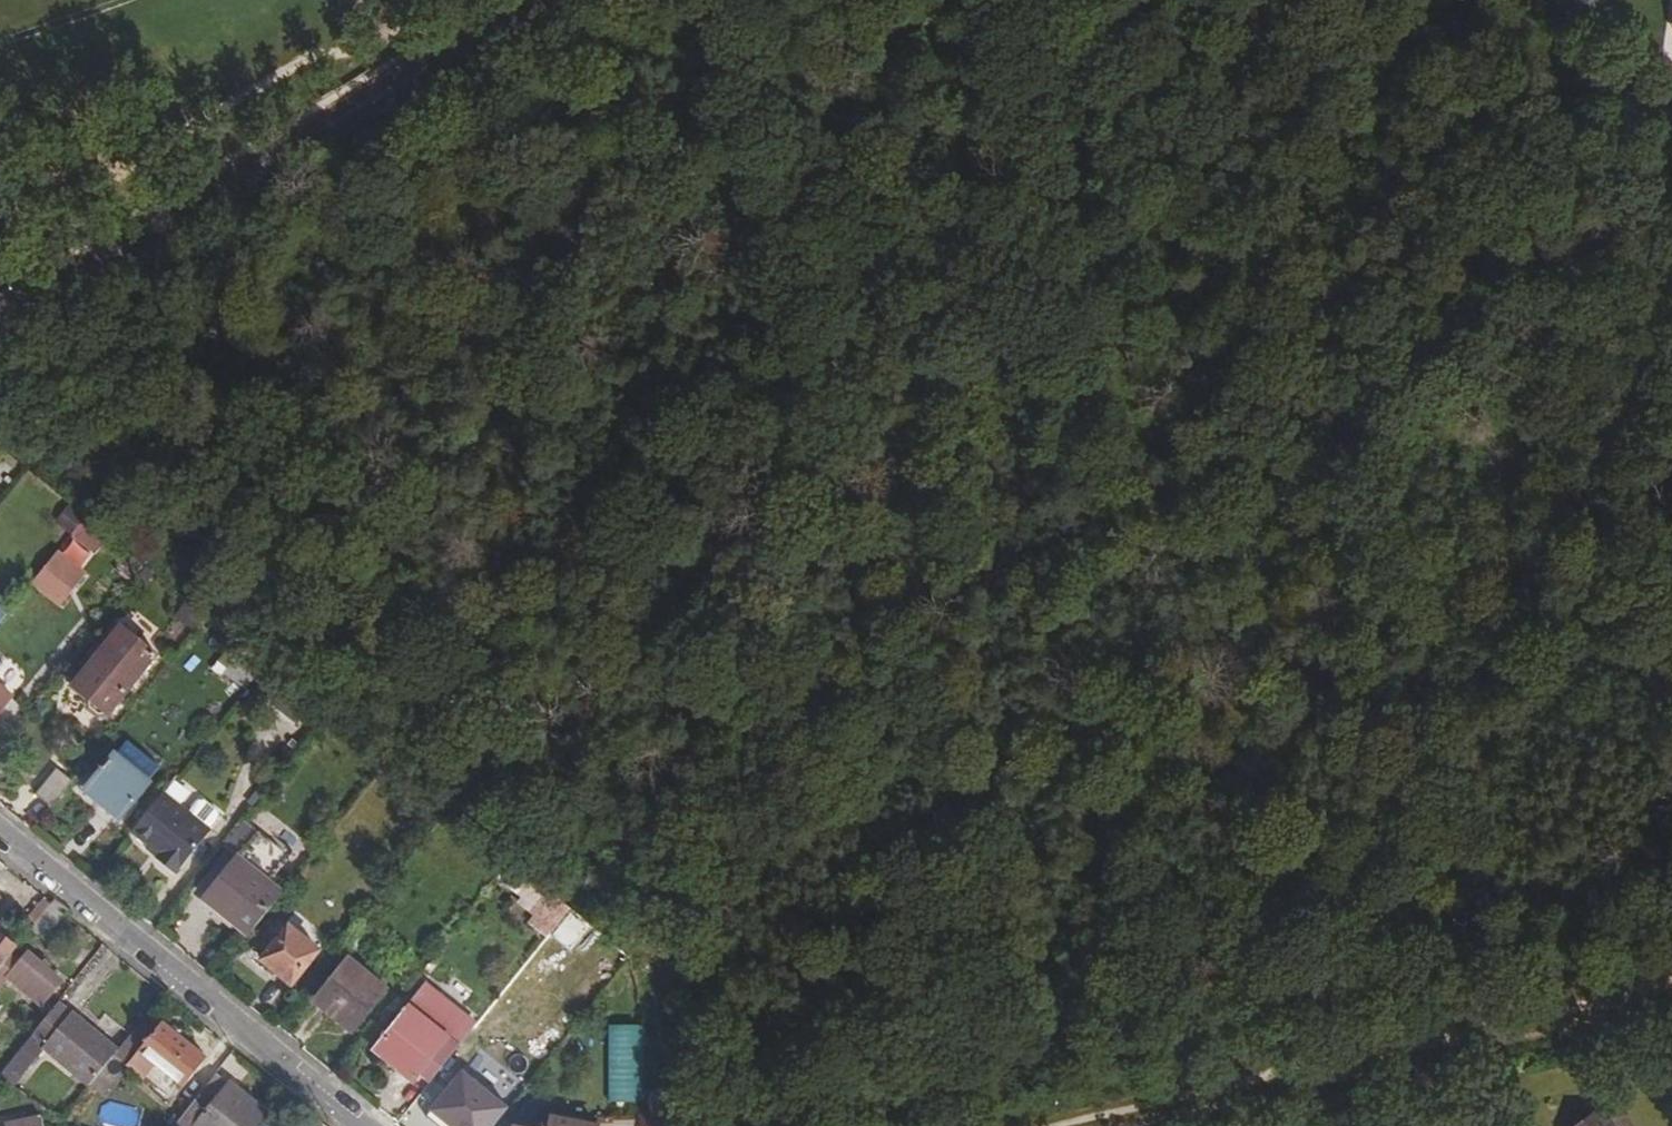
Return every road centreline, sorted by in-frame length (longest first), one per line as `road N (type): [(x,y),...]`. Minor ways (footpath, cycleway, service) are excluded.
road 1 (residential): [(539,0),(0,319)]
road 2 (track): [(1087,1125),(1671,986)]
road 3 (residential): [(367,1125),(0,832)]

